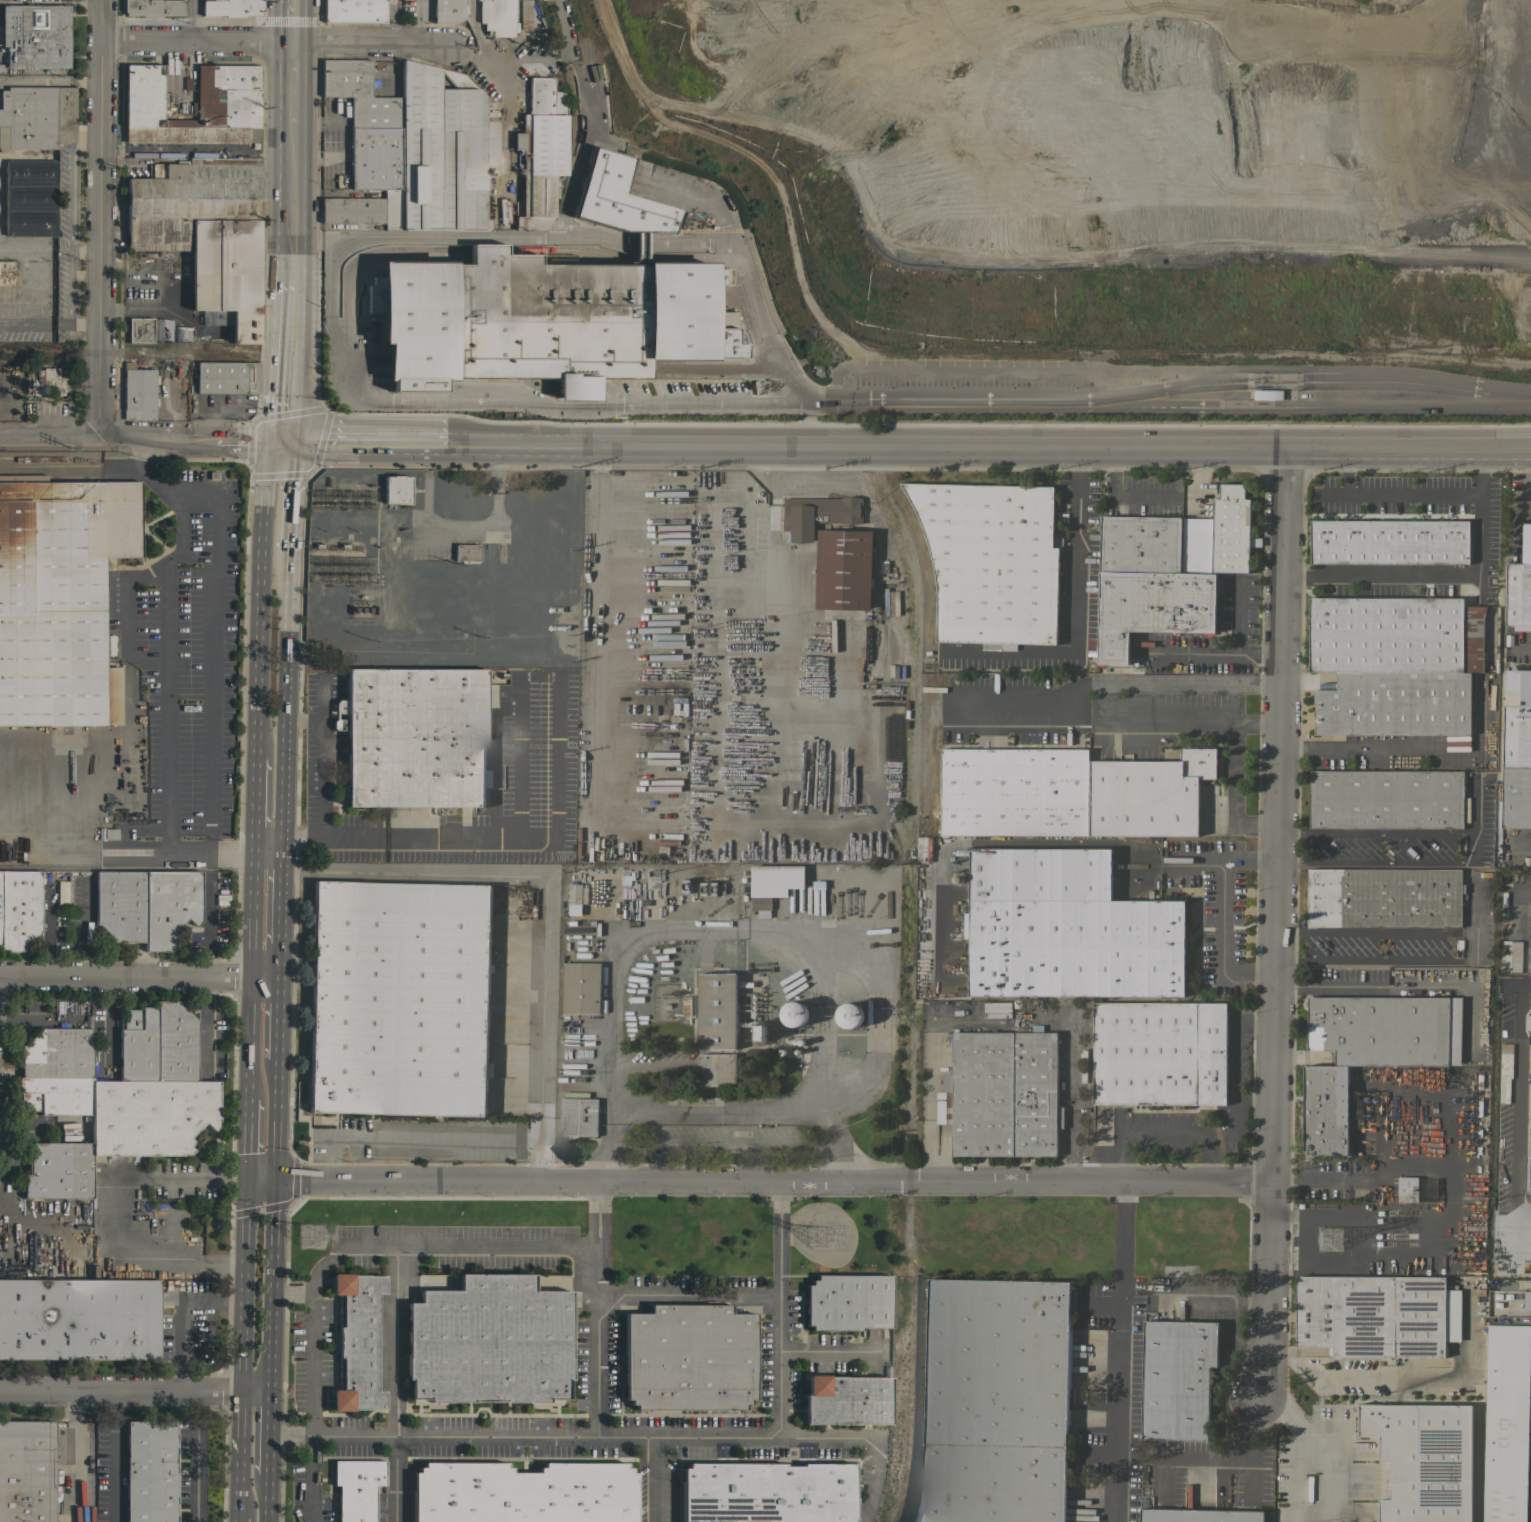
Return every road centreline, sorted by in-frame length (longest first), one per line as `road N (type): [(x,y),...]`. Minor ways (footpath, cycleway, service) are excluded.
road 1 (residential): [(1273,1183),(271,1178)]
road 2 (residential): [(1257,1398),(1273,1183),(1289,448)]
road 3 (tertiary): [(1289,448),(447,444)]
road 4 (residential): [(101,0),(97,437)]
road 5 (residential): [(450,49),(101,40)]
road 6 (primary): [(285,443),(262,482),(253,761)]
road 7 (primary): [(281,857),(292,555)]
road 8 (residential): [(276,980),(0,978)]
road 9 (primary): [(251,857),(247,1100)]
road 10 (residential): [(240,1387),(0,1388)]
road 11 (tertiary): [(285,443),(97,437)]
road 12 (tertiary): [(1530,450),(1363,449)]
road 13 (tertiary): [(447,444),(285,443)]
road 14 (primary): [(292,126),(290,285)]
road 15 (primary): [(290,285),(285,443)]
road 16 (primary): [(244,1232),(240,1387)]
road 17 (primary): [(263,1387),(269,1234)]
road 18 (primary): [(240,1387),(236,1514)]

